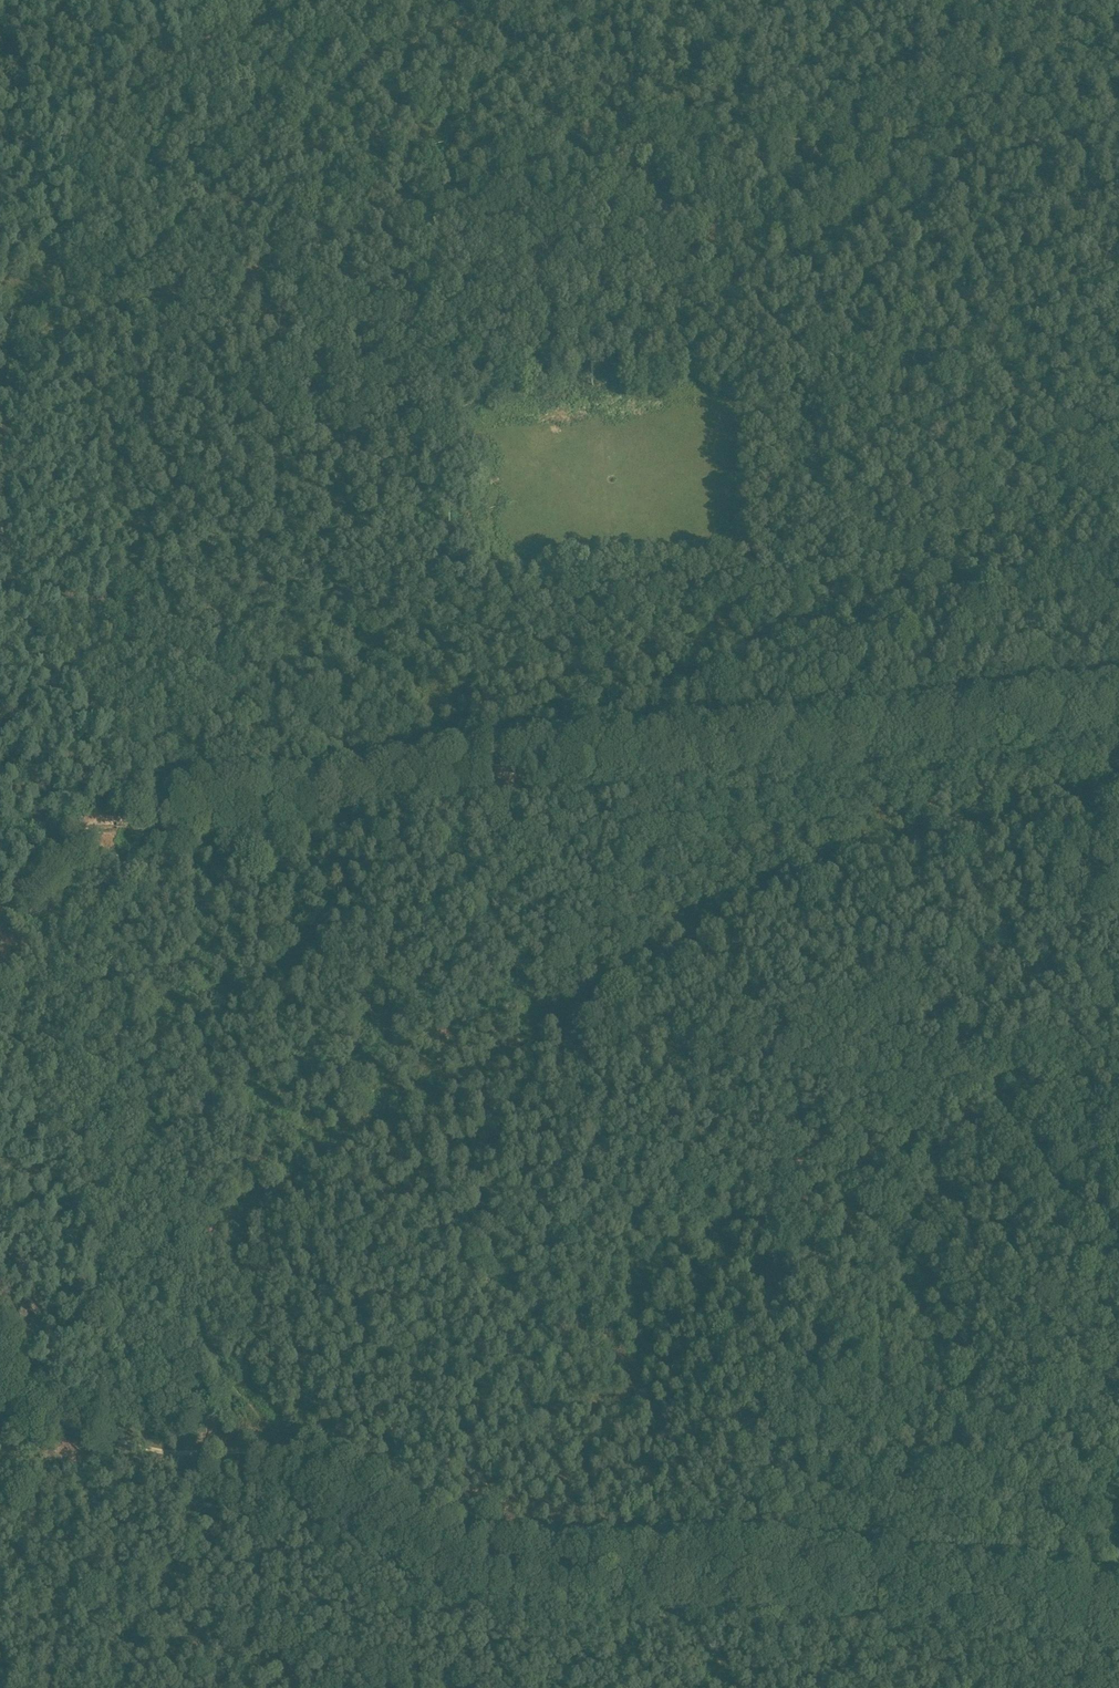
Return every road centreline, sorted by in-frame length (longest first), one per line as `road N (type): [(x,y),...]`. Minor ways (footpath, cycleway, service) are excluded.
road 1 (track): [(311,1470),(396,1525),(509,1569),(786,1576),(1118,1614)]
road 2 (track): [(311,1470),(224,1377),(186,1309),(126,1019),(120,816)]
road 3 (track): [(0,396),(30,378),(97,308),(149,294),(246,415),(290,433),(459,442)]
road 4 (track): [(120,816),(113,735),(13,607),(0,412)]
road 5 (track): [(0,1352),(26,1390),(66,1422),(137,1447),(247,1449),(311,1470)]

